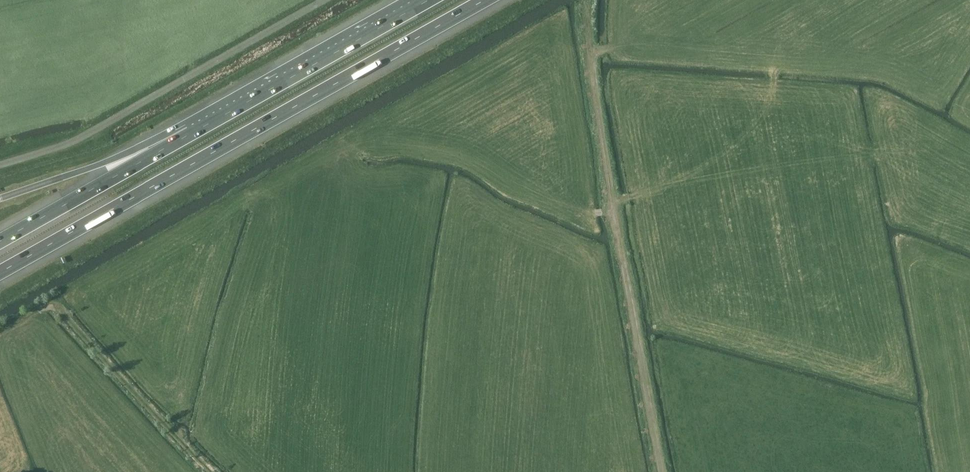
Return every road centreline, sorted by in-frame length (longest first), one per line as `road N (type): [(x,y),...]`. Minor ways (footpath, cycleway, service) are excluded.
road 1 (motorway): [(0,272),(485,0)]
road 2 (unclassified): [(0,165),(69,143),(327,0)]
road 3 (track): [(613,201),(885,154)]
road 4 (motorway): [(429,0),(189,135)]
road 5 (track): [(661,471),(613,201)]
road 6 (track): [(211,471),(59,309)]
road 7 (motorway): [(189,135),(0,241)]
road 8 (motorway): [(189,135),(0,200)]
road 9 (track): [(613,201),(589,53),(617,45)]

